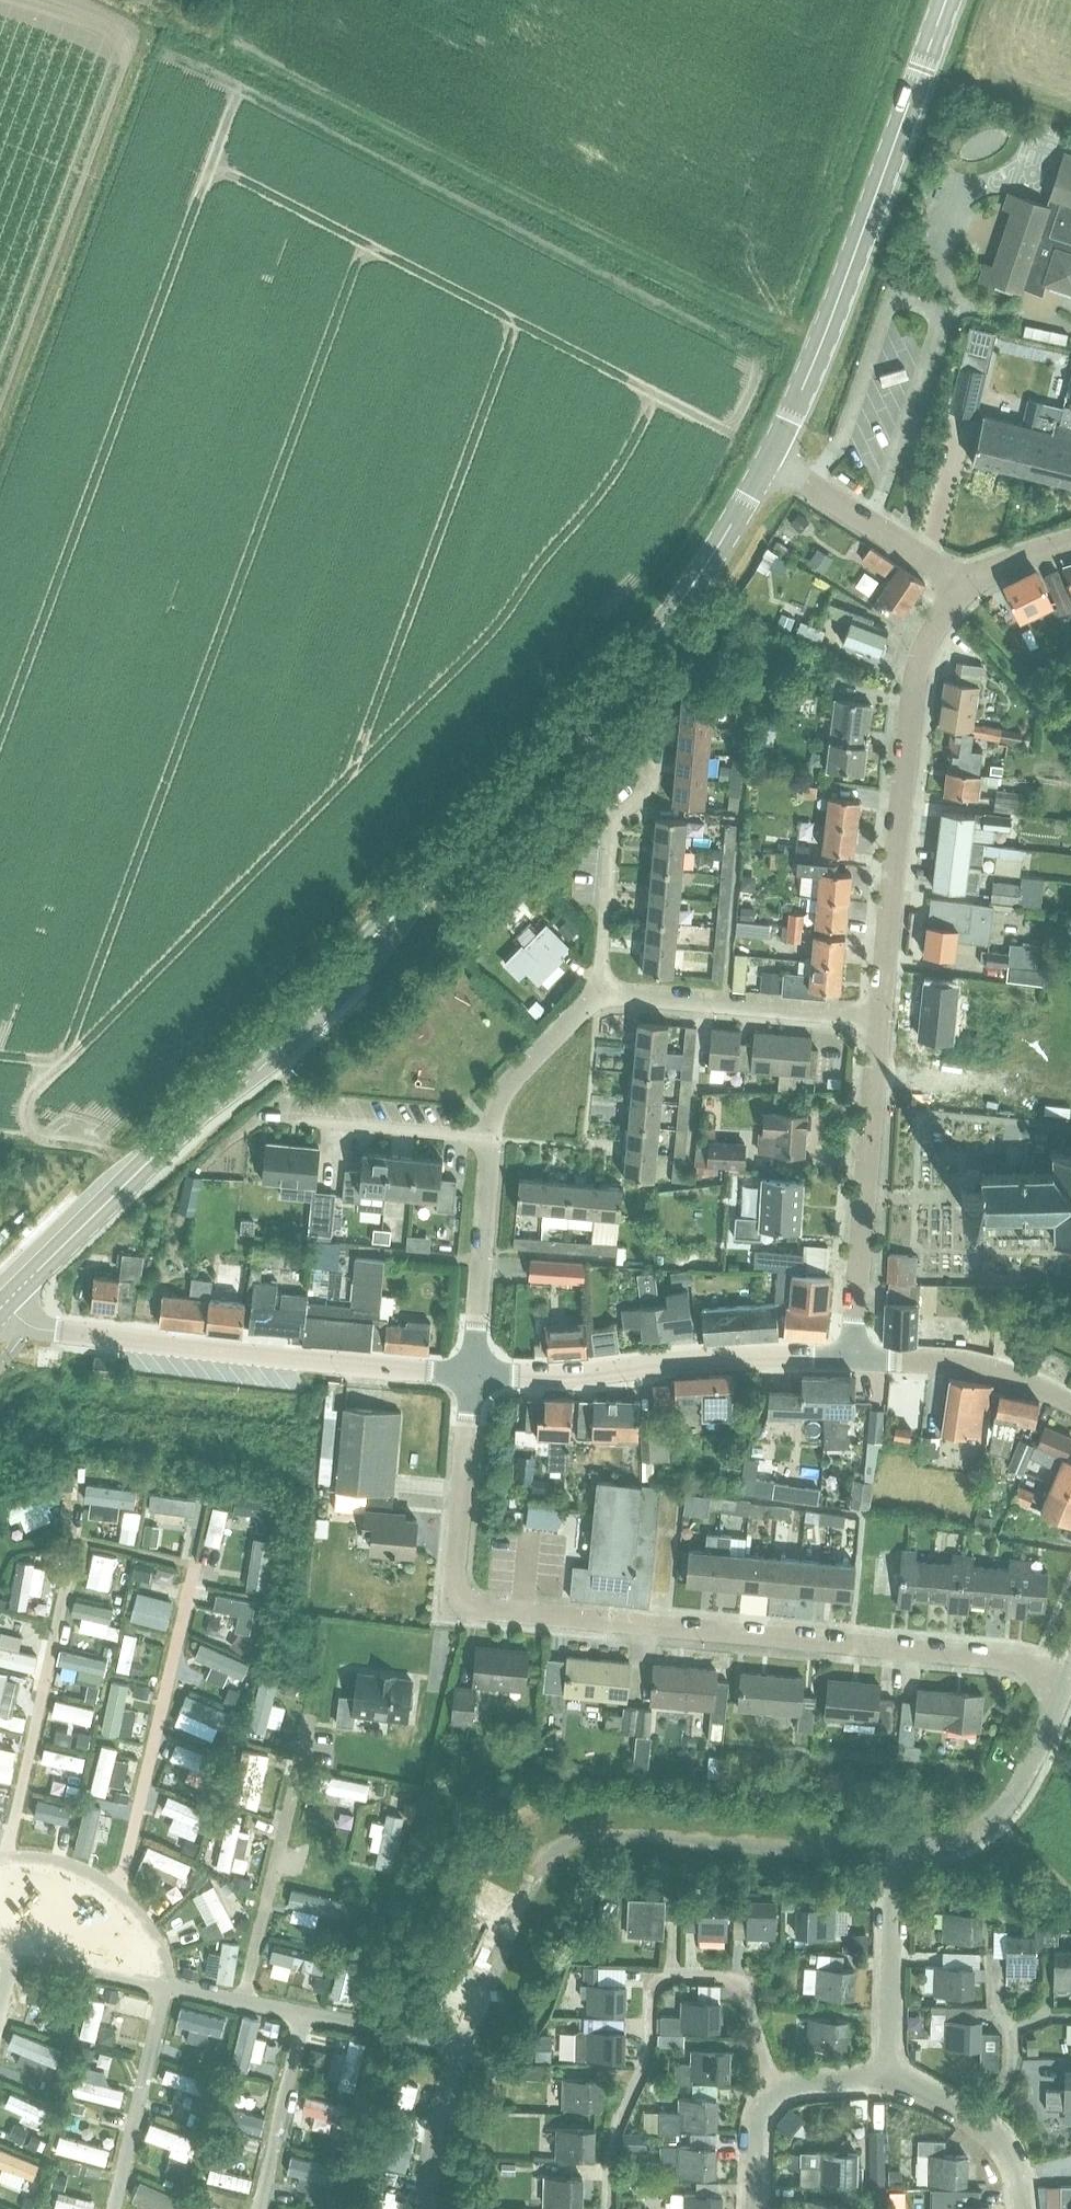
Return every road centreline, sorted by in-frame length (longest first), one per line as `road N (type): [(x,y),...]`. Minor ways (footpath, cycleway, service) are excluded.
road 1 (tertiary): [(0,1311),(447,866),(648,654),(770,463)]
road 2 (residential): [(1065,1682),(988,1654),(461,1606),(453,1592),(471,1373)]
road 3 (tertiary): [(770,463),(828,325),(943,0)]
road 4 (residential): [(471,1373),(0,1322)]
road 5 (residential): [(881,1014),(914,661),(962,581)]
road 6 (residential): [(608,2208),(615,2129),(645,2062),(656,1981),(719,1976),(741,1984),(779,2089)]
road 7 (residential): [(855,1356),(544,1377),(471,1373)]
road 8 (residential): [(855,1356),(881,1014)]
road 9 (residential): [(881,1014),(601,994)]
road 10 (residential): [(601,994),(615,811),(651,771),(653,731)]
road 11 (residential): [(896,1852),(947,1843),(987,1818),(1025,1775),(1065,1682)]
road 12 (residential): [(471,1373),(488,1133)]
road 13 (residential): [(962,581),(770,463)]
road 14 (residential): [(1070,1404),(998,1369),(855,1356)]
road 15 (residential): [(885,2070),(896,1852)]
road 16 (residential): [(488,1133),(291,1116)]
road 17 (residential): [(488,1133),(503,1094),(601,994)]
road 18 (residential): [(779,2089),(757,2122),(755,2208)]

